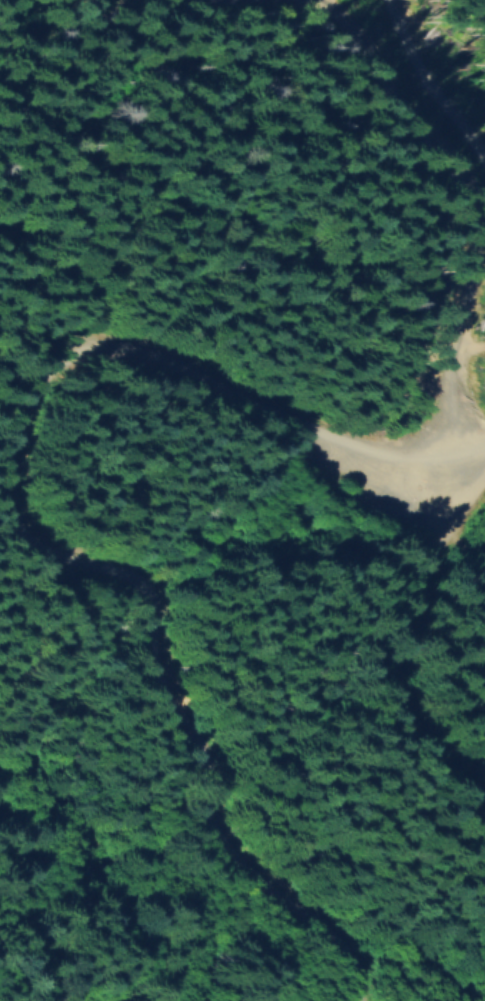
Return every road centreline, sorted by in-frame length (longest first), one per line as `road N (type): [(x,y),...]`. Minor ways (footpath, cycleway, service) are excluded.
road 1 (residential): [(452,544),(352,443),(237,383),(186,346),(110,344),(53,474),(168,587),(290,869),(356,941),(369,1000)]
road 2 (track): [(484,392),(435,326),(356,144),(213,0)]
road 3 (residential): [(484,812),(464,805),(416,726),(428,617),(452,544),(484,482)]

